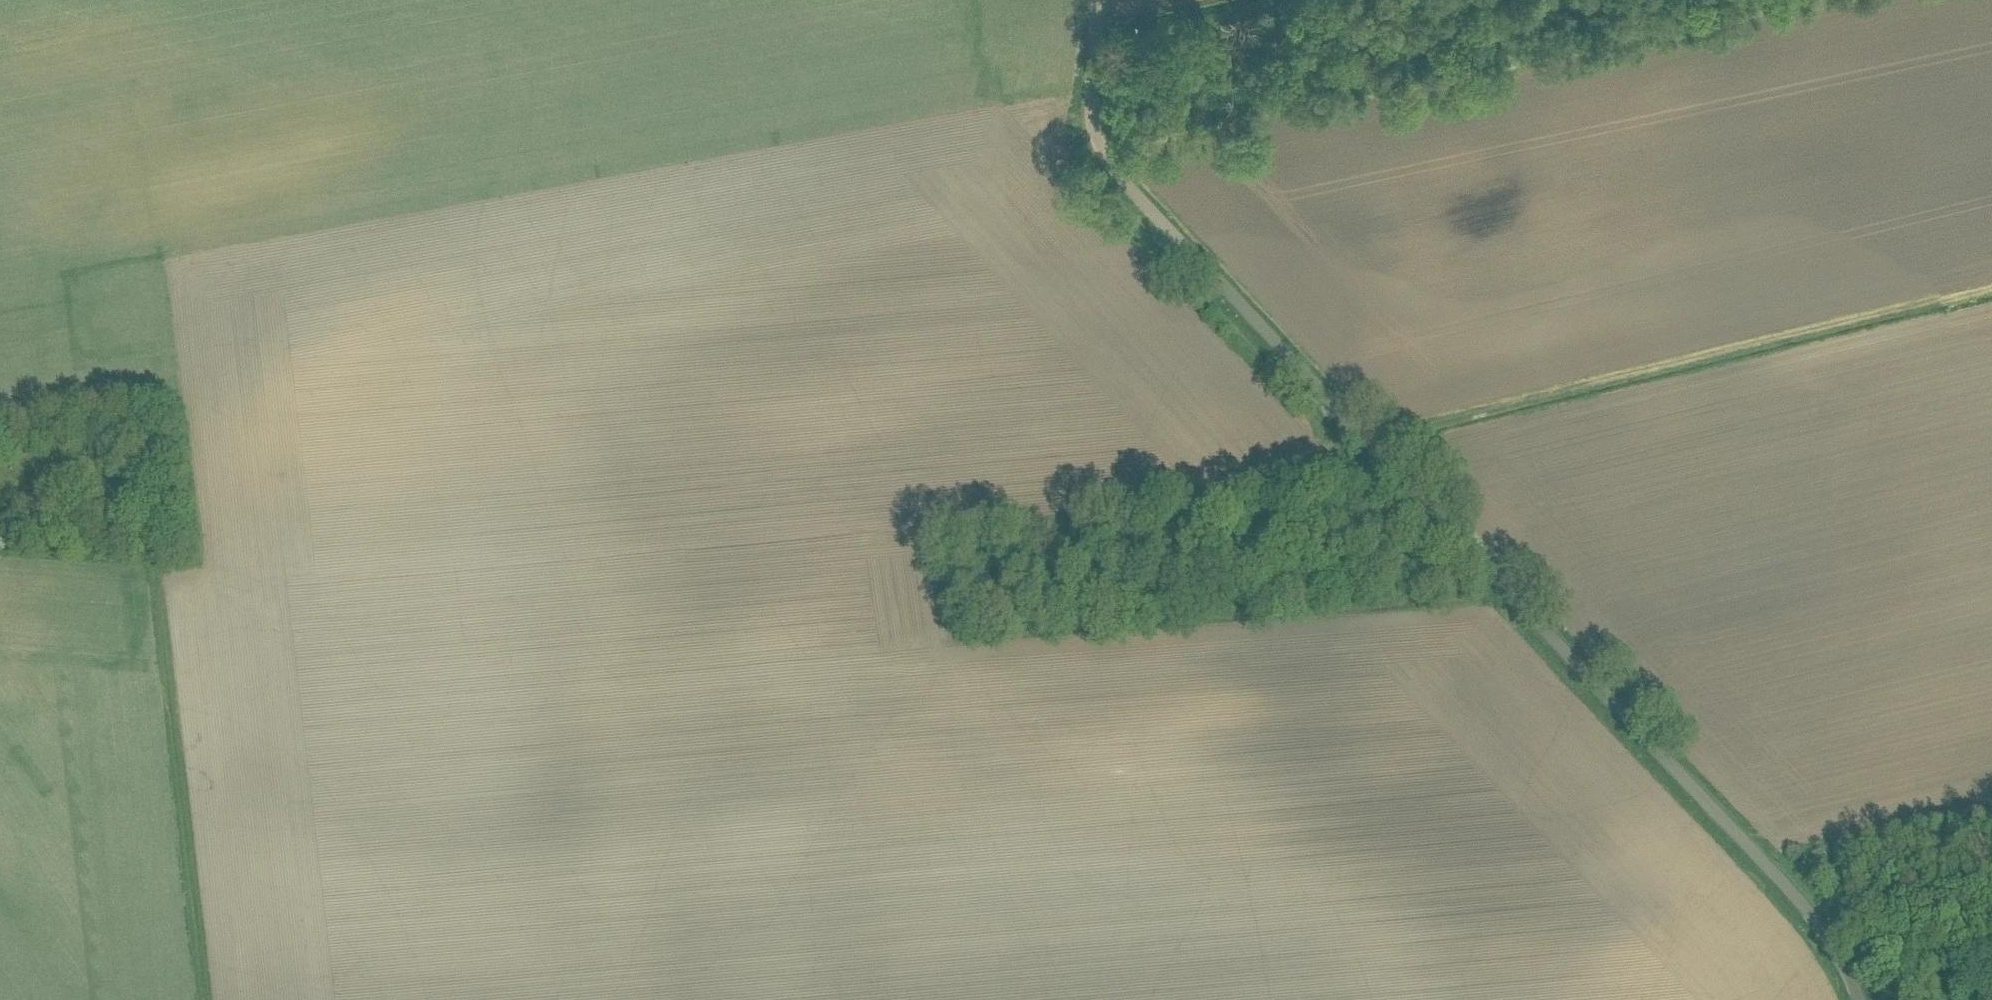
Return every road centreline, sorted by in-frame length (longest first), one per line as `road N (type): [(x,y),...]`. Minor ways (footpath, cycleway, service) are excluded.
road 1 (unclassified): [(1861,999),(1834,946),(1786,888),(1112,162),(1090,109),(1096,0)]
road 2 (track): [(204,999),(149,537)]

